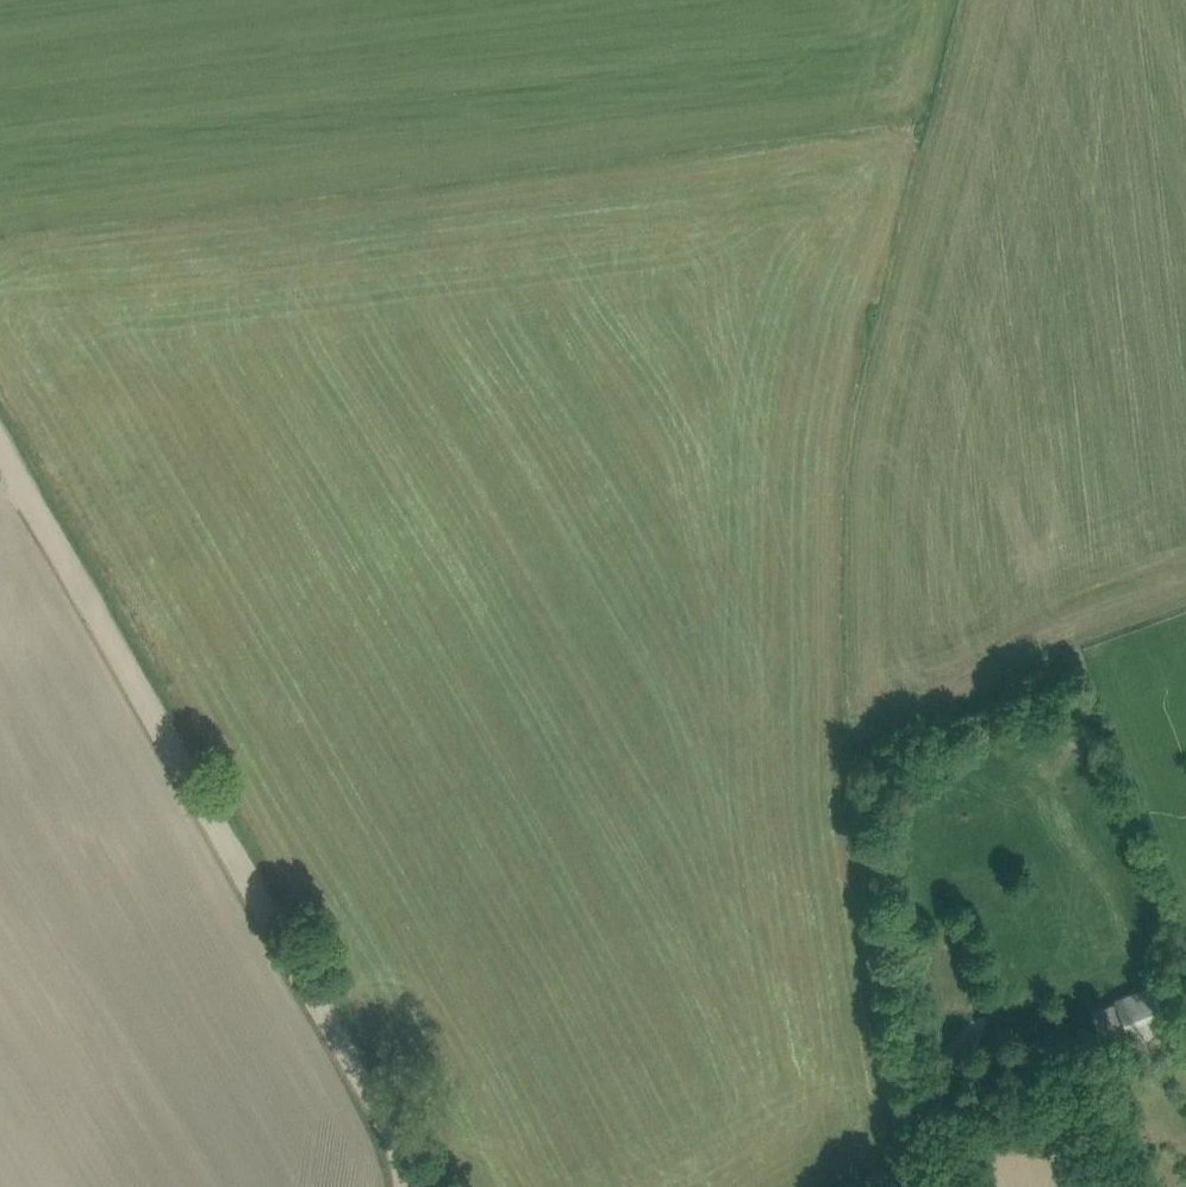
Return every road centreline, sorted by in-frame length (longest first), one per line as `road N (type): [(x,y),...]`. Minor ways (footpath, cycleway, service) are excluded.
road 1 (track): [(410,1186),(410,1174),(0,456)]

